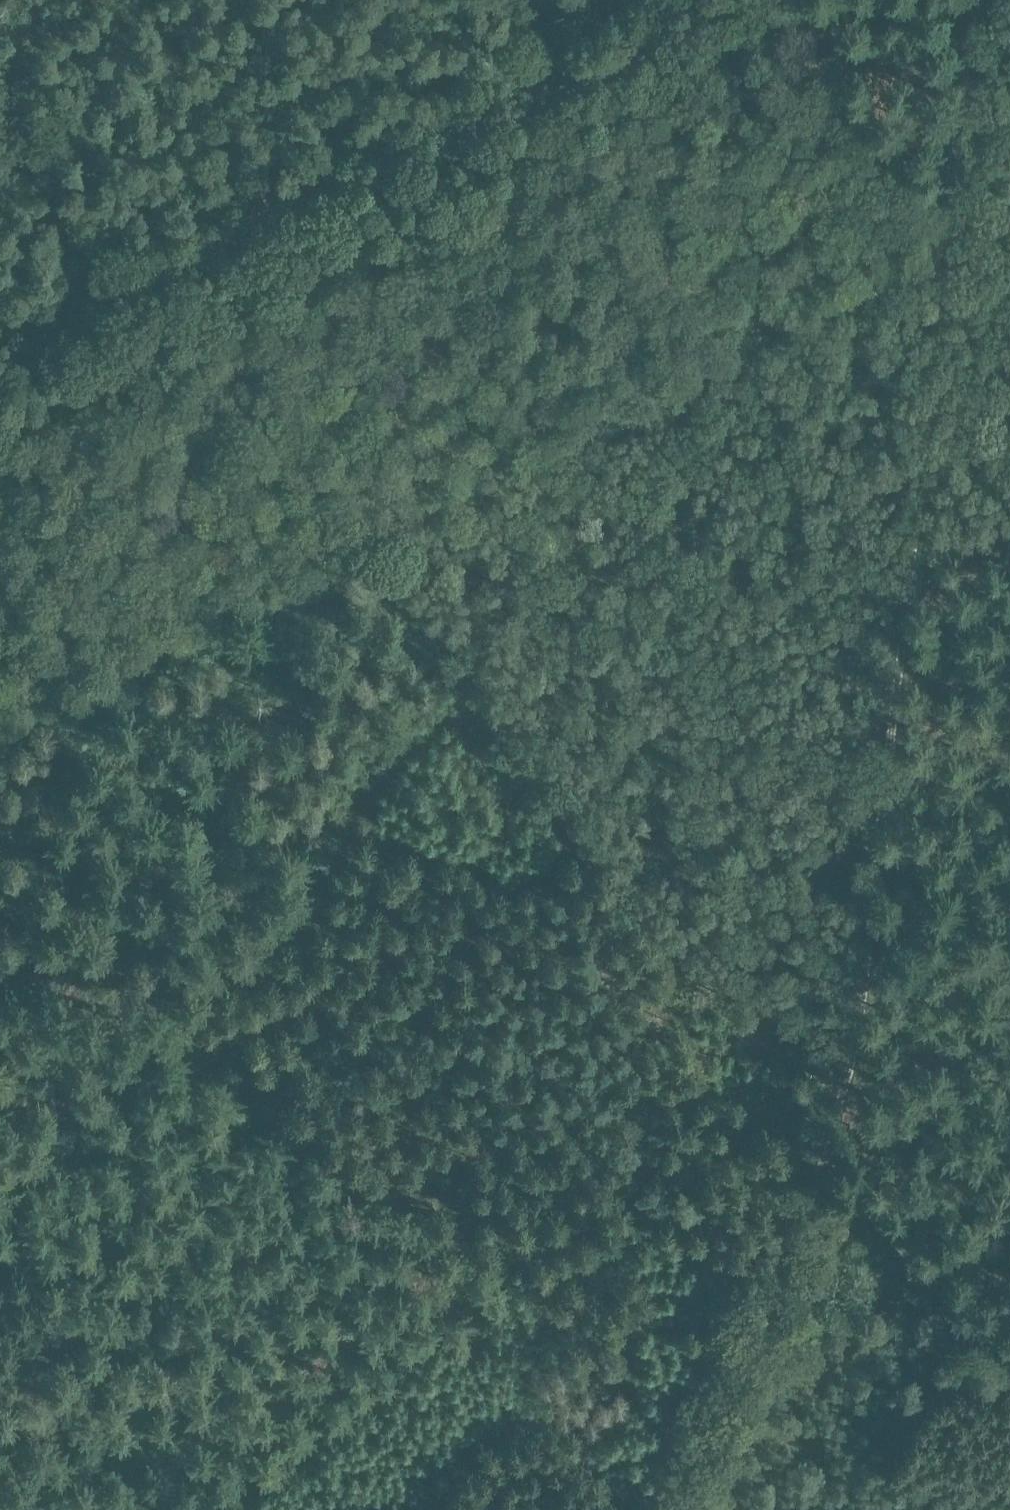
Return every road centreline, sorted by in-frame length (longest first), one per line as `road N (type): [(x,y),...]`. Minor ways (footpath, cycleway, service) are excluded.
road 1 (track): [(959,0),(928,224),(865,1016),(697,1452),(686,1509)]
road 2 (track): [(0,712),(928,224)]
road 3 (track): [(0,531),(340,356),(651,162),(741,127),(806,81),(886,0)]
road 4 (track): [(854,1048),(779,1008),(662,928),(569,831),(352,527),(280,387)]
road 5 (track): [(1009,1313),(819,1148)]

